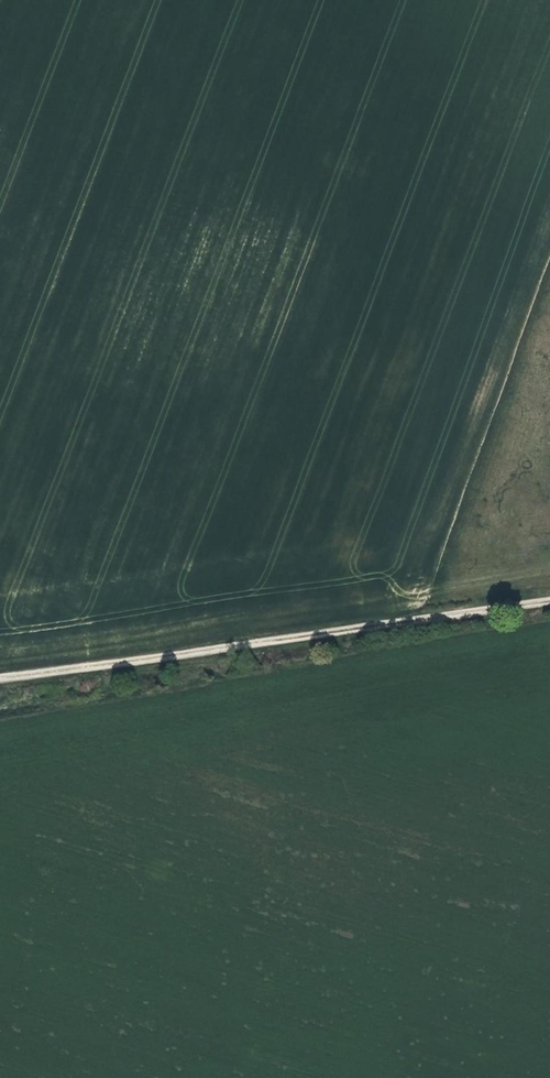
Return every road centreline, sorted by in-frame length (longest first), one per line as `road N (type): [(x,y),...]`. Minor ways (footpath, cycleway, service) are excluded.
road 1 (track): [(0,679),(549,601)]

